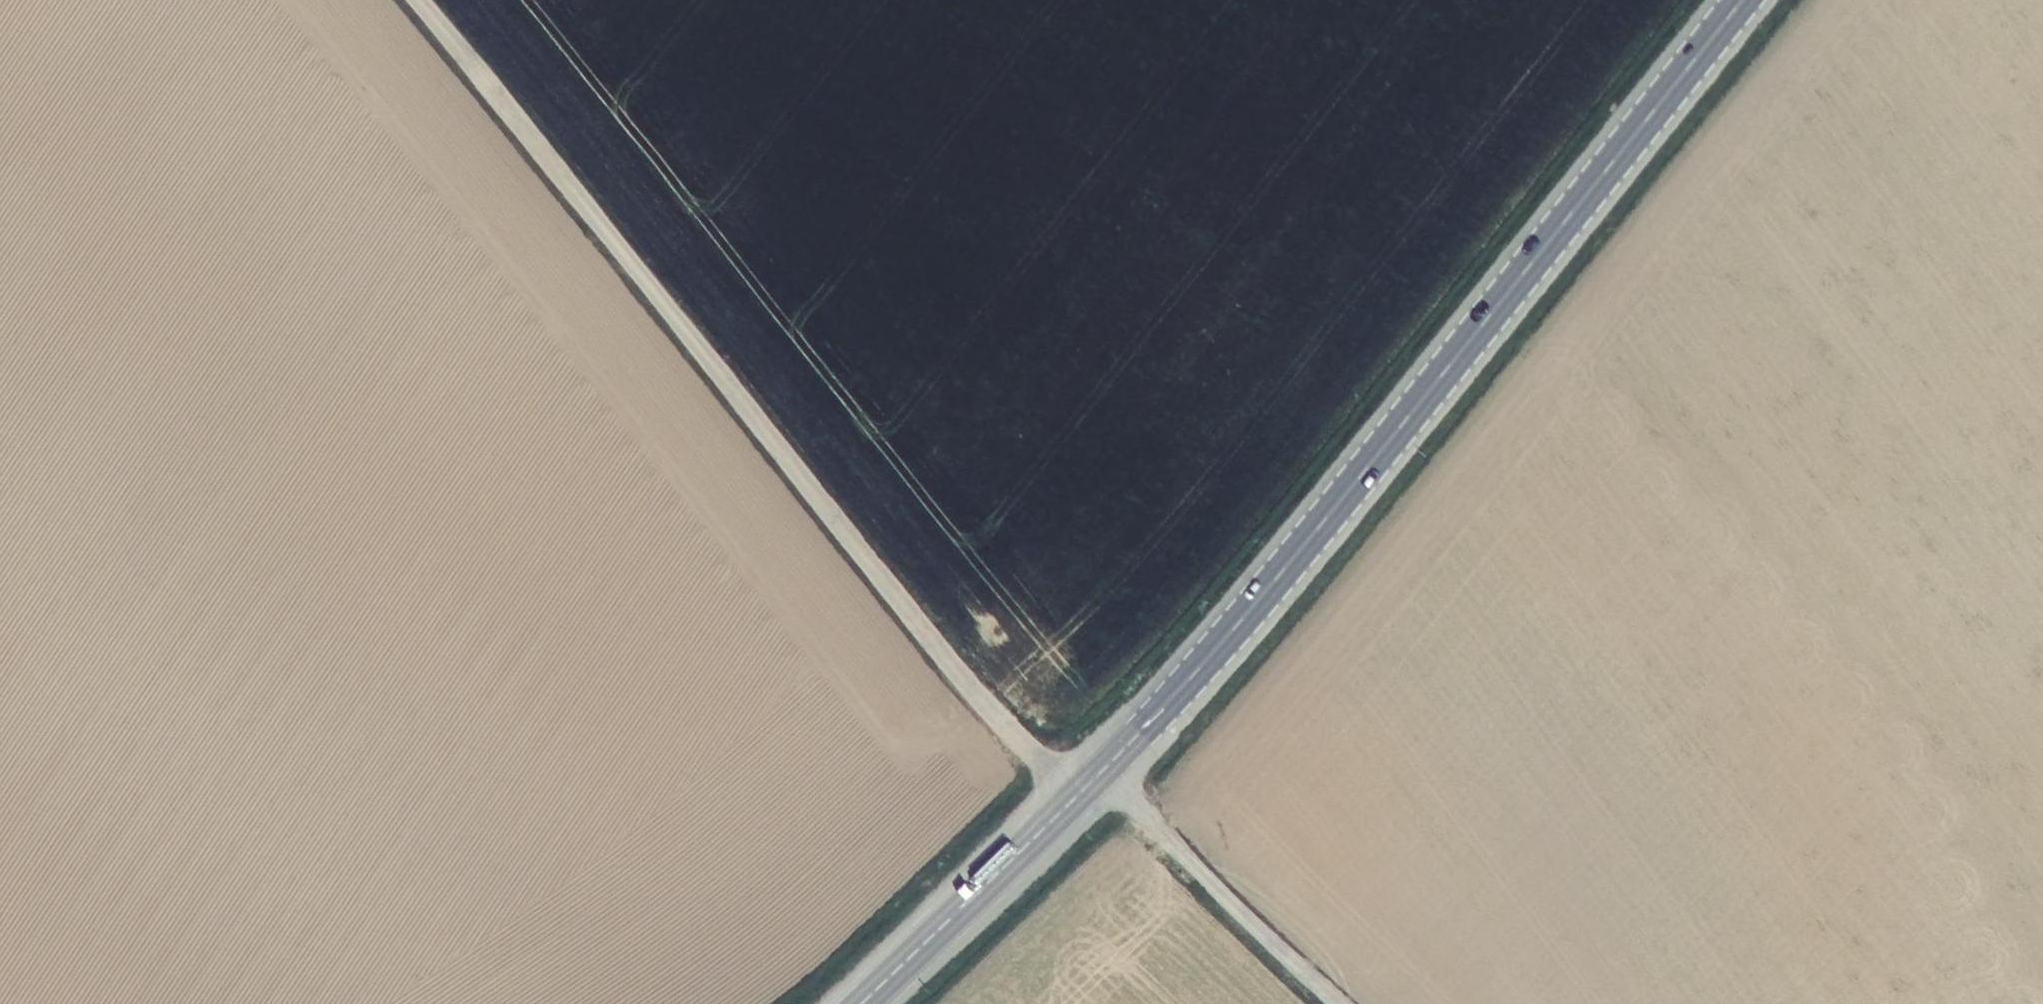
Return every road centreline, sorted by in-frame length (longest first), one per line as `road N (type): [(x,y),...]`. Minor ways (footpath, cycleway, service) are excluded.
road 1 (primary): [(861,1003),(1181,689),(1742,0)]
road 2 (track): [(420,0),(866,557),(1075,798)]

